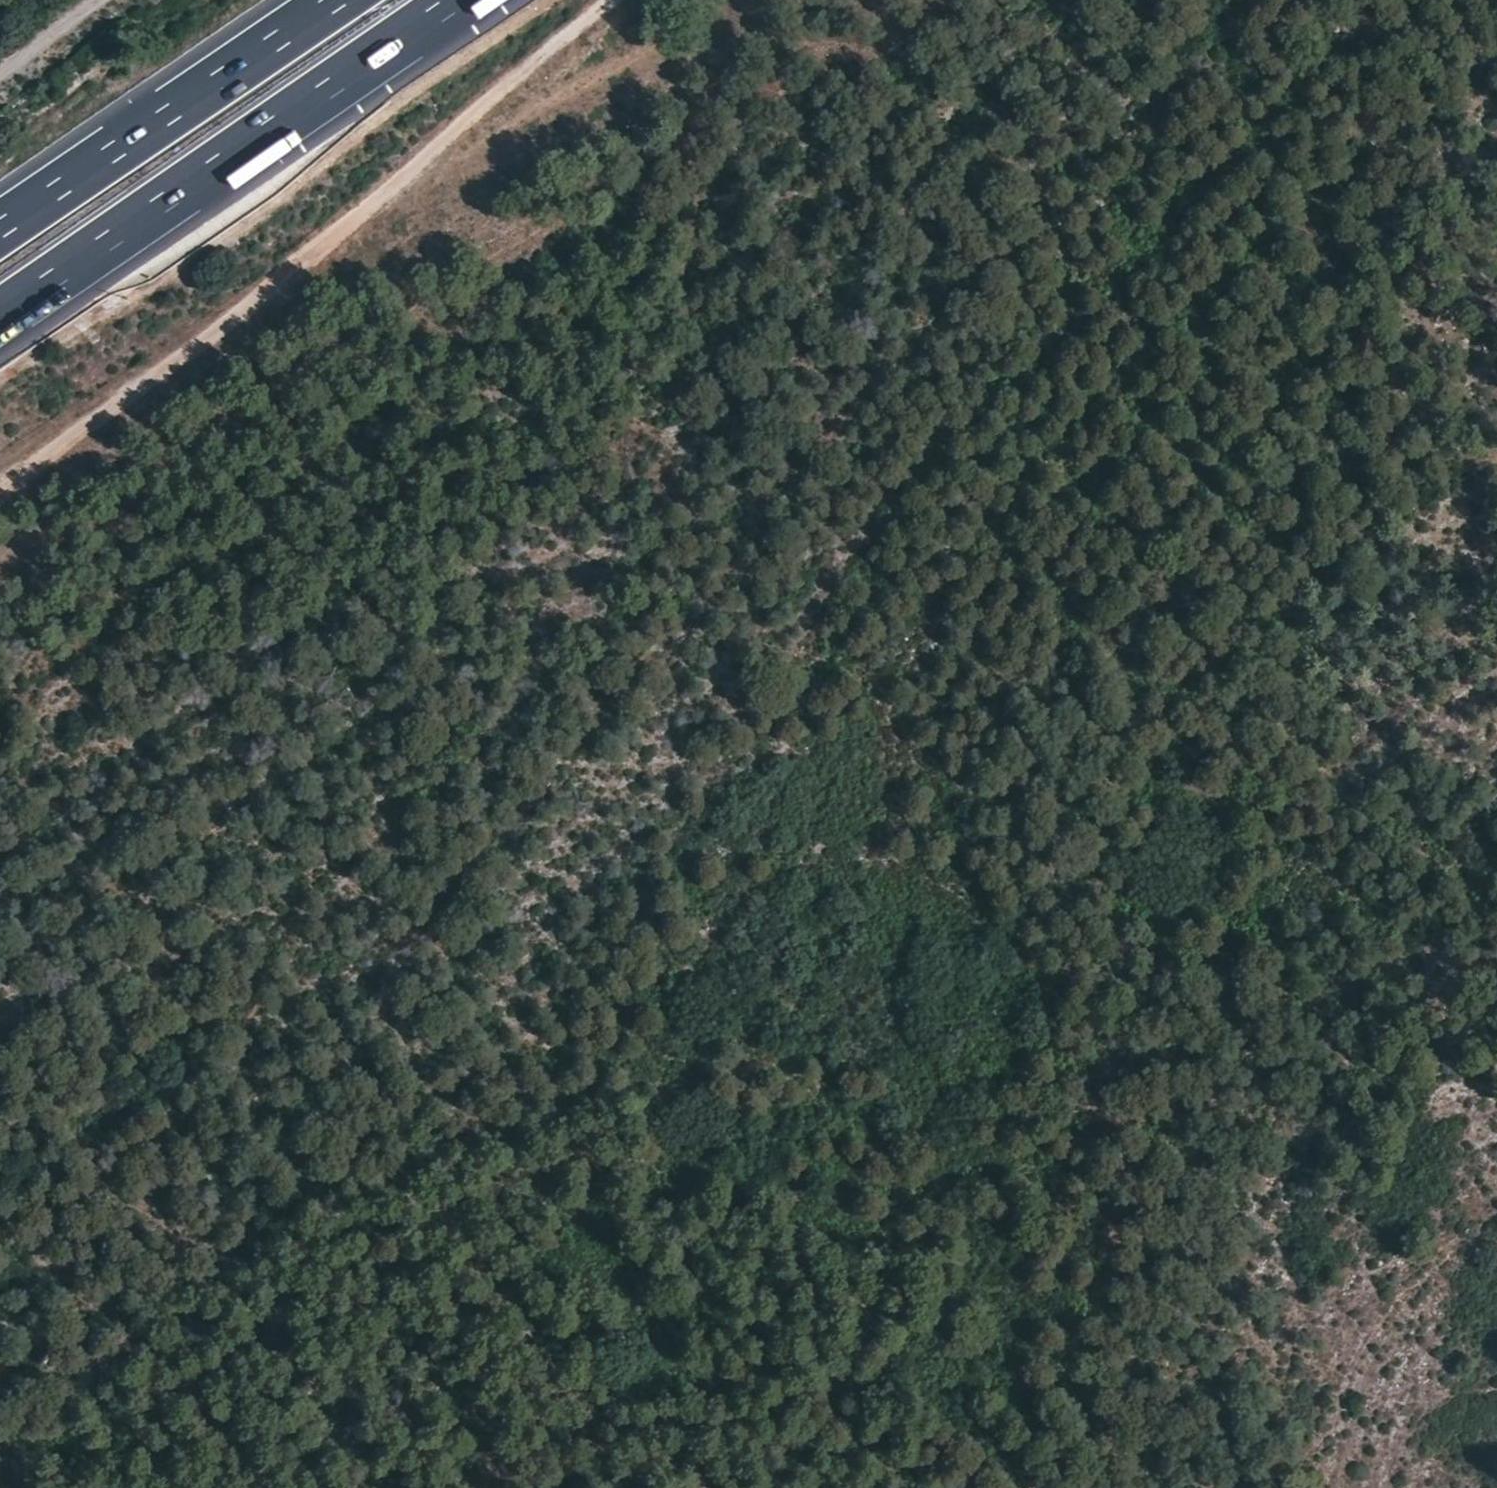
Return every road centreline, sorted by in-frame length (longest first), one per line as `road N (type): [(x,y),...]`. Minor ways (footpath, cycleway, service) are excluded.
road 1 (track): [(613,0),(400,191),(196,353),(0,484)]
road 2 (motorway): [(0,315),(462,0)]
road 3 (motorway): [(331,0),(0,226)]

